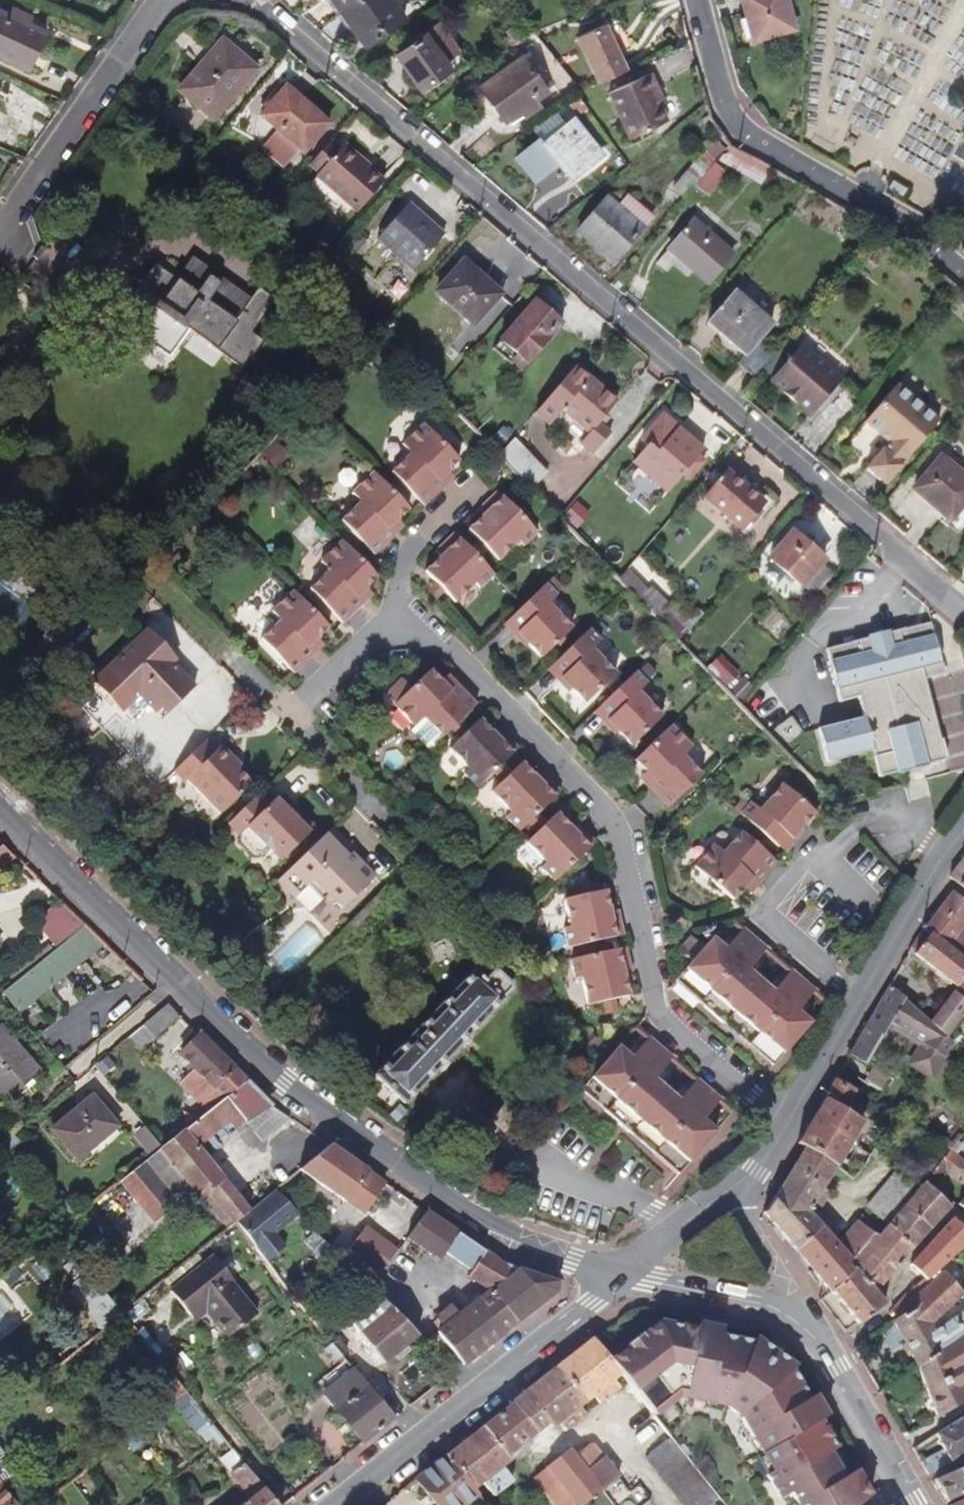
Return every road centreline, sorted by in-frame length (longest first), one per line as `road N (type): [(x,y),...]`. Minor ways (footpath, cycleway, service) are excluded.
road 1 (residential): [(255,0),(963,612)]
road 2 (primary): [(623,1277),(498,1229),(283,1083),(0,808)]
road 3 (residential): [(787,1122),(658,1017),(615,831),(406,619)]
road 4 (residential): [(963,273),(891,217),(749,142),(728,115),(697,0)]
road 5 (residential): [(335,1504),(623,1277)]
road 6 (residential): [(787,1122),(963,832)]
road 7 (residential): [(0,225),(158,0)]
road 8 (primary): [(910,1504),(808,1330)]
road 9 (primary): [(808,1330),(764,1307),(623,1277)]
road 10 (residential): [(808,1330),(726,1192)]
road 11 (residential): [(623,1277),(726,1192)]
road 12 (residential): [(406,619),(311,698)]

